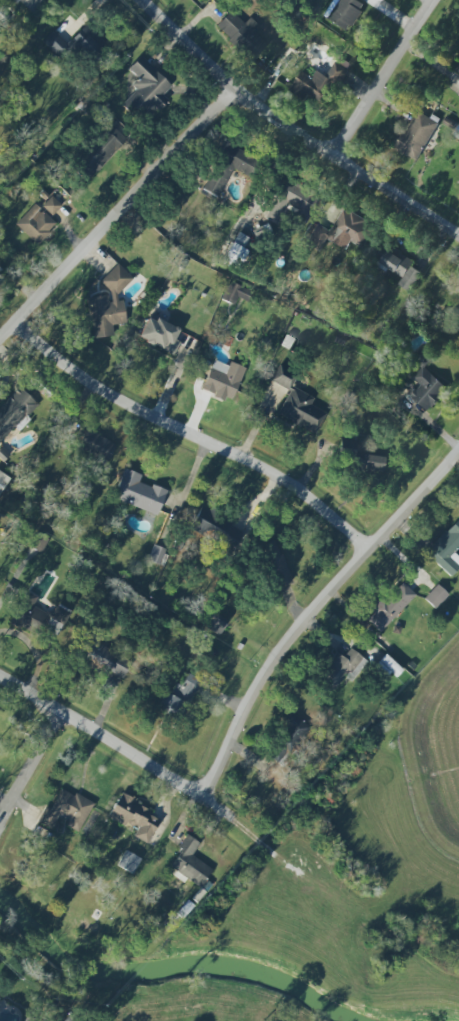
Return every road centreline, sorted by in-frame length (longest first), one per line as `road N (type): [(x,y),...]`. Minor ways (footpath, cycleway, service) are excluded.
road 1 (residential): [(204,798),(282,646),(458,454)]
road 2 (residential): [(365,553),(291,490),(97,388),(14,319)]
road 3 (residential): [(458,231),(230,84),(143,0)]
road 4 (residential): [(0,334),(230,84)]
road 5 (residential): [(0,677),(260,839)]
road 6 (residential): [(337,150),(437,0)]

